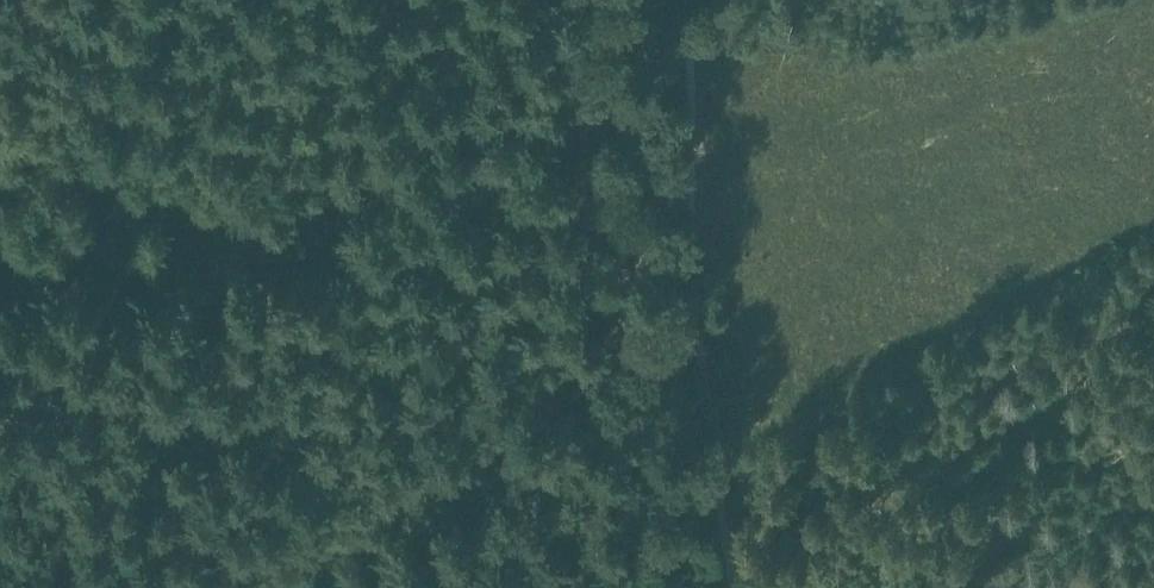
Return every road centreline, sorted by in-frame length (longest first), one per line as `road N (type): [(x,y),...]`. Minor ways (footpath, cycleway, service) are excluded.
road 1 (track): [(692,587),(655,365),(637,0)]

